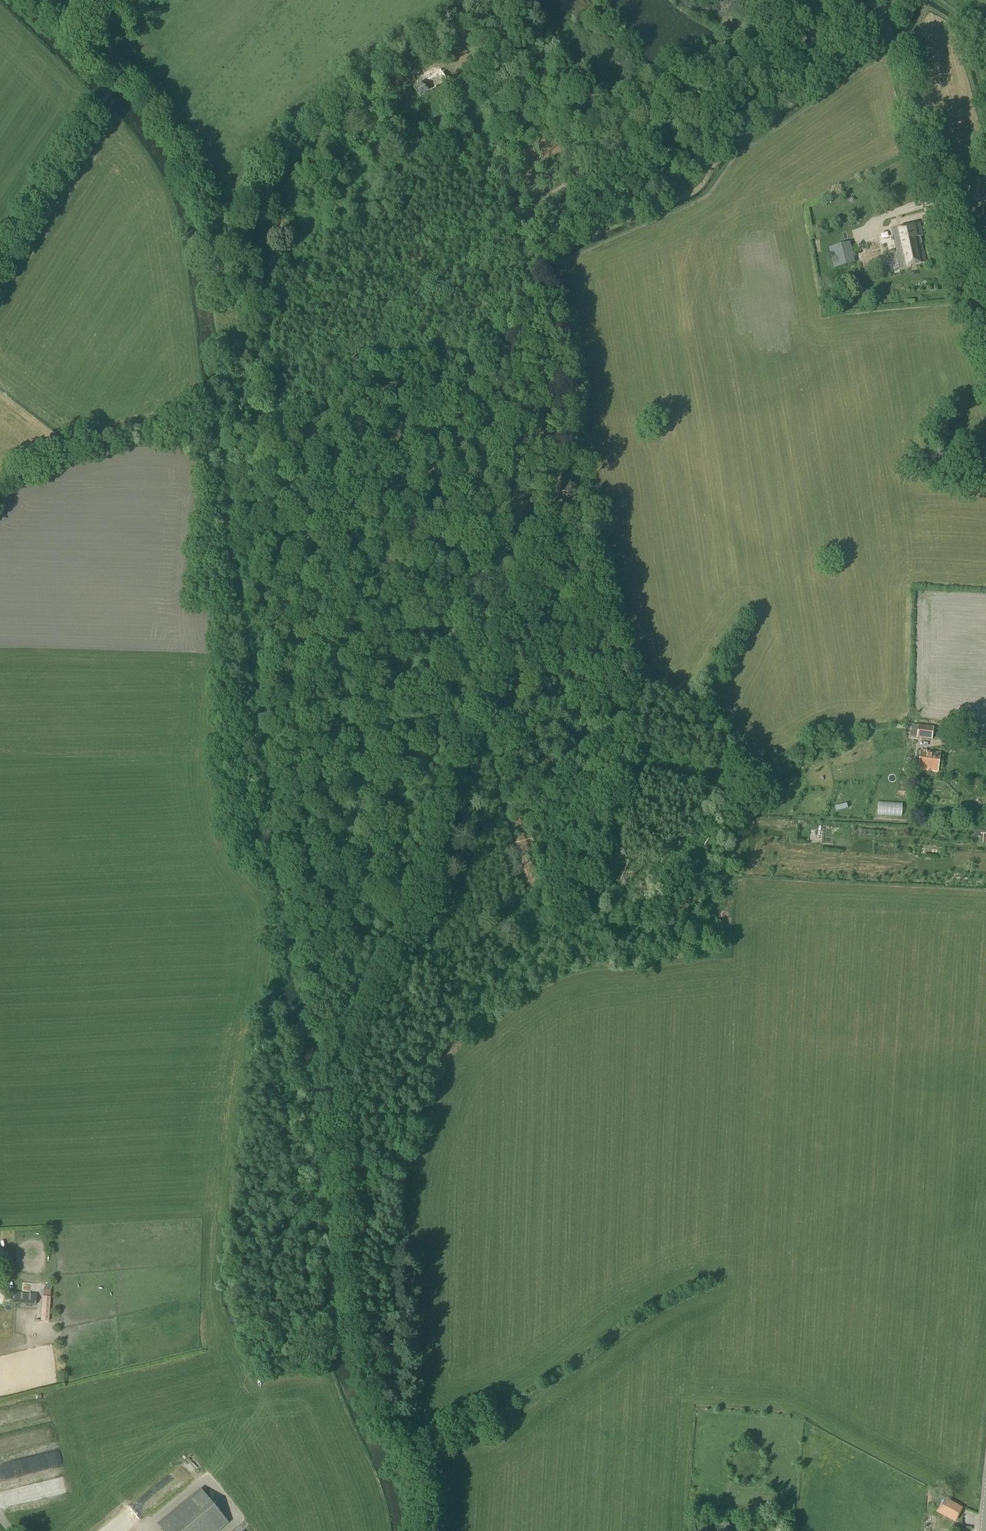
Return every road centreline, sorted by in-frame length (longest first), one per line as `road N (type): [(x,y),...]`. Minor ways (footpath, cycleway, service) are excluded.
road 1 (secondary): [(985,339),(903,79),(868,0)]

